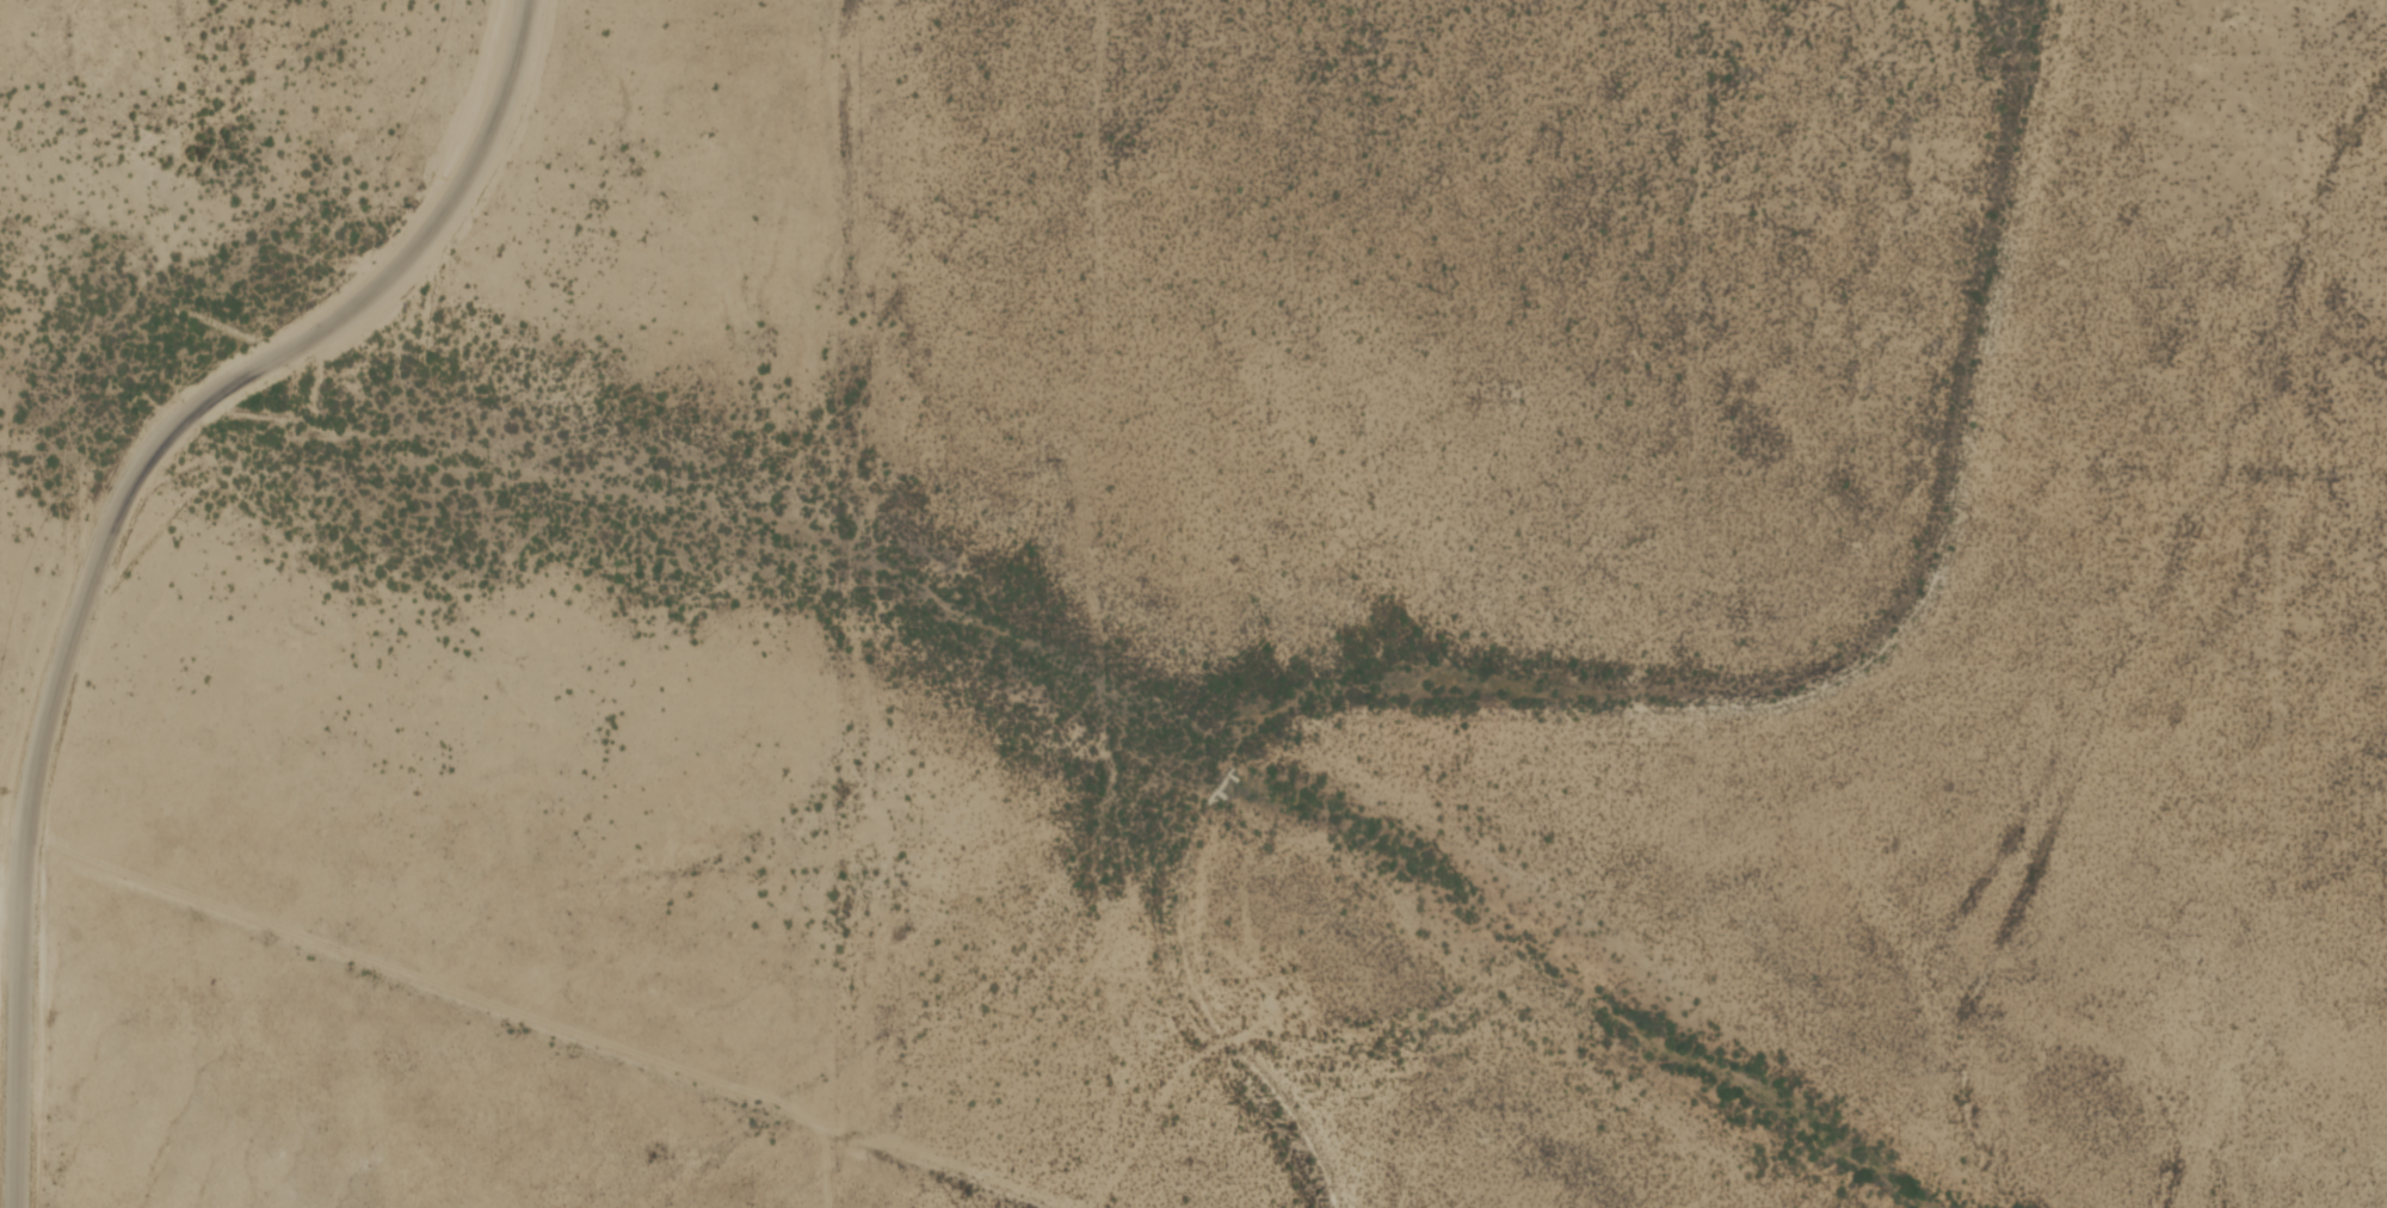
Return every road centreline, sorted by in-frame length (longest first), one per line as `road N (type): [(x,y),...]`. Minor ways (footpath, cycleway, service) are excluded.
road 1 (residential): [(11,1207),(33,774),(94,577),(146,446),(214,389),(254,372),(415,263),(481,153),(516,0)]

